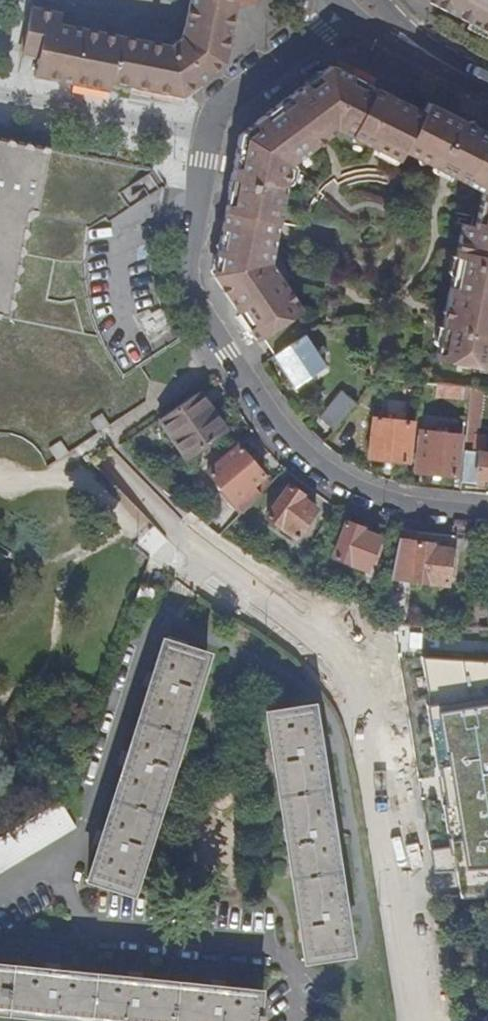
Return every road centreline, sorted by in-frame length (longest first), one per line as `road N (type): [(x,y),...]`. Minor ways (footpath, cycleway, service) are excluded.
road 1 (residential): [(419,1020),(363,709),(348,675),(292,619),(202,563),(174,528)]
road 2 (residential): [(211,132),(192,282),(286,432),(334,472),(374,492),(487,512)]
road 3 (residential): [(0,95),(211,132)]
road 4 (residential): [(211,132),(229,100),(344,12)]
road 5 (secondary): [(344,12),(391,44),(487,87)]
road 6 (secondary): [(487,83),(387,0)]

